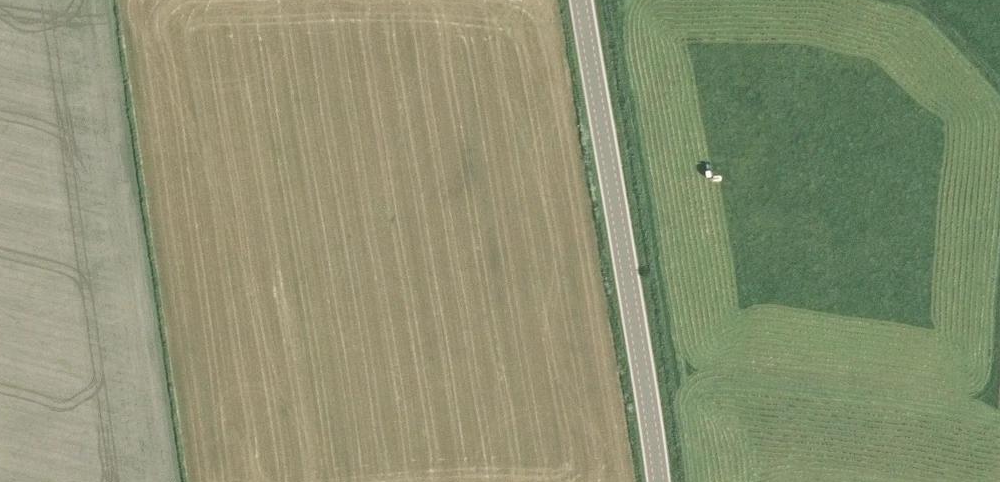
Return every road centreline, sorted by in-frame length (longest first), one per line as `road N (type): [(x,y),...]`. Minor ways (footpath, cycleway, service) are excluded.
road 1 (tertiary): [(659,481),(582,0)]

